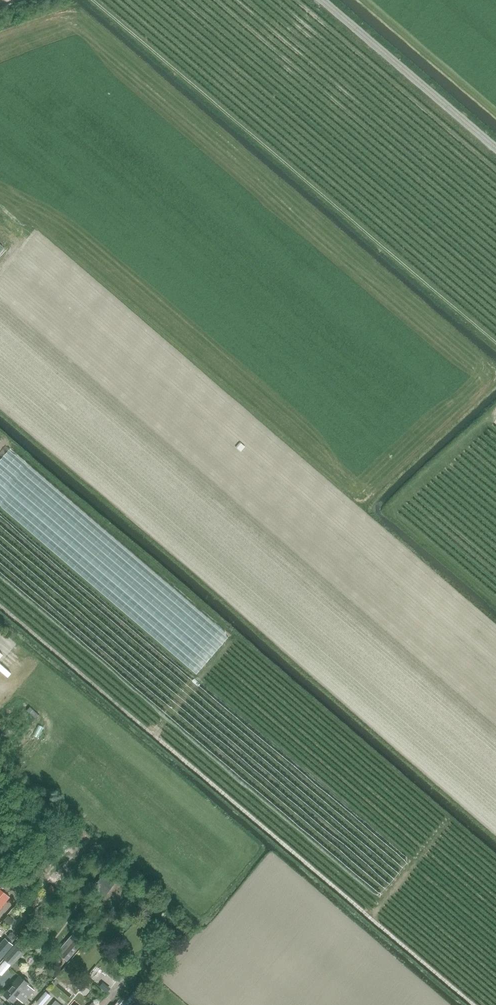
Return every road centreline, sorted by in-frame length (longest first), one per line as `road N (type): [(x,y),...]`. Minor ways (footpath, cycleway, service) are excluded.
road 1 (track): [(474,1004),(0,604)]

